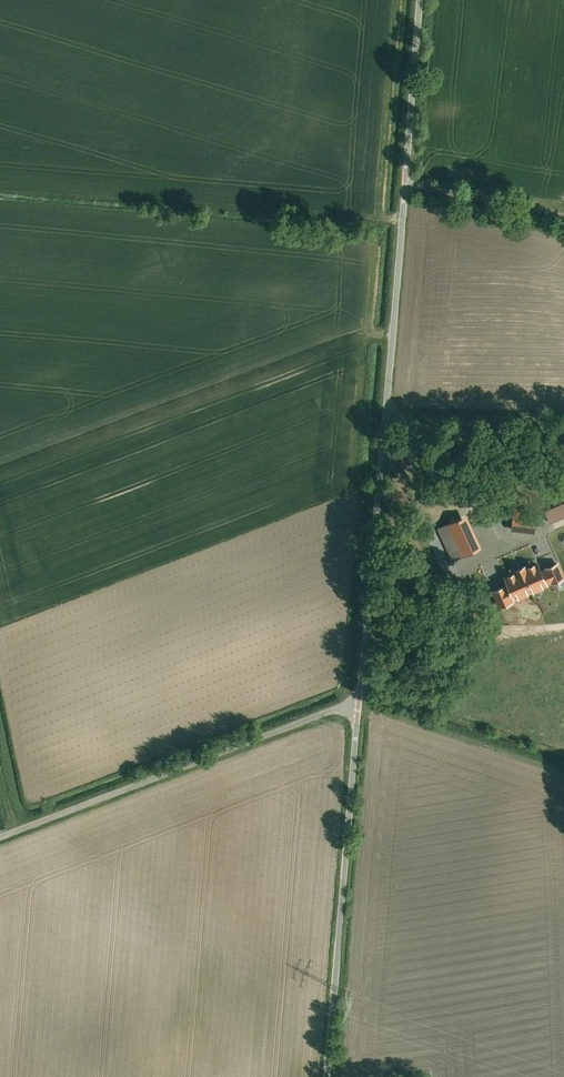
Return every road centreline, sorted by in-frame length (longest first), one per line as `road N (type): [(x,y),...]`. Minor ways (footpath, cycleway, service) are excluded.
road 1 (unclassified): [(356,704),(423,0)]
road 2 (unclassified): [(356,704),(0,842)]
road 3 (unclassified): [(329,1076),(356,704)]
road 4 (track): [(408,184),(563,214)]

